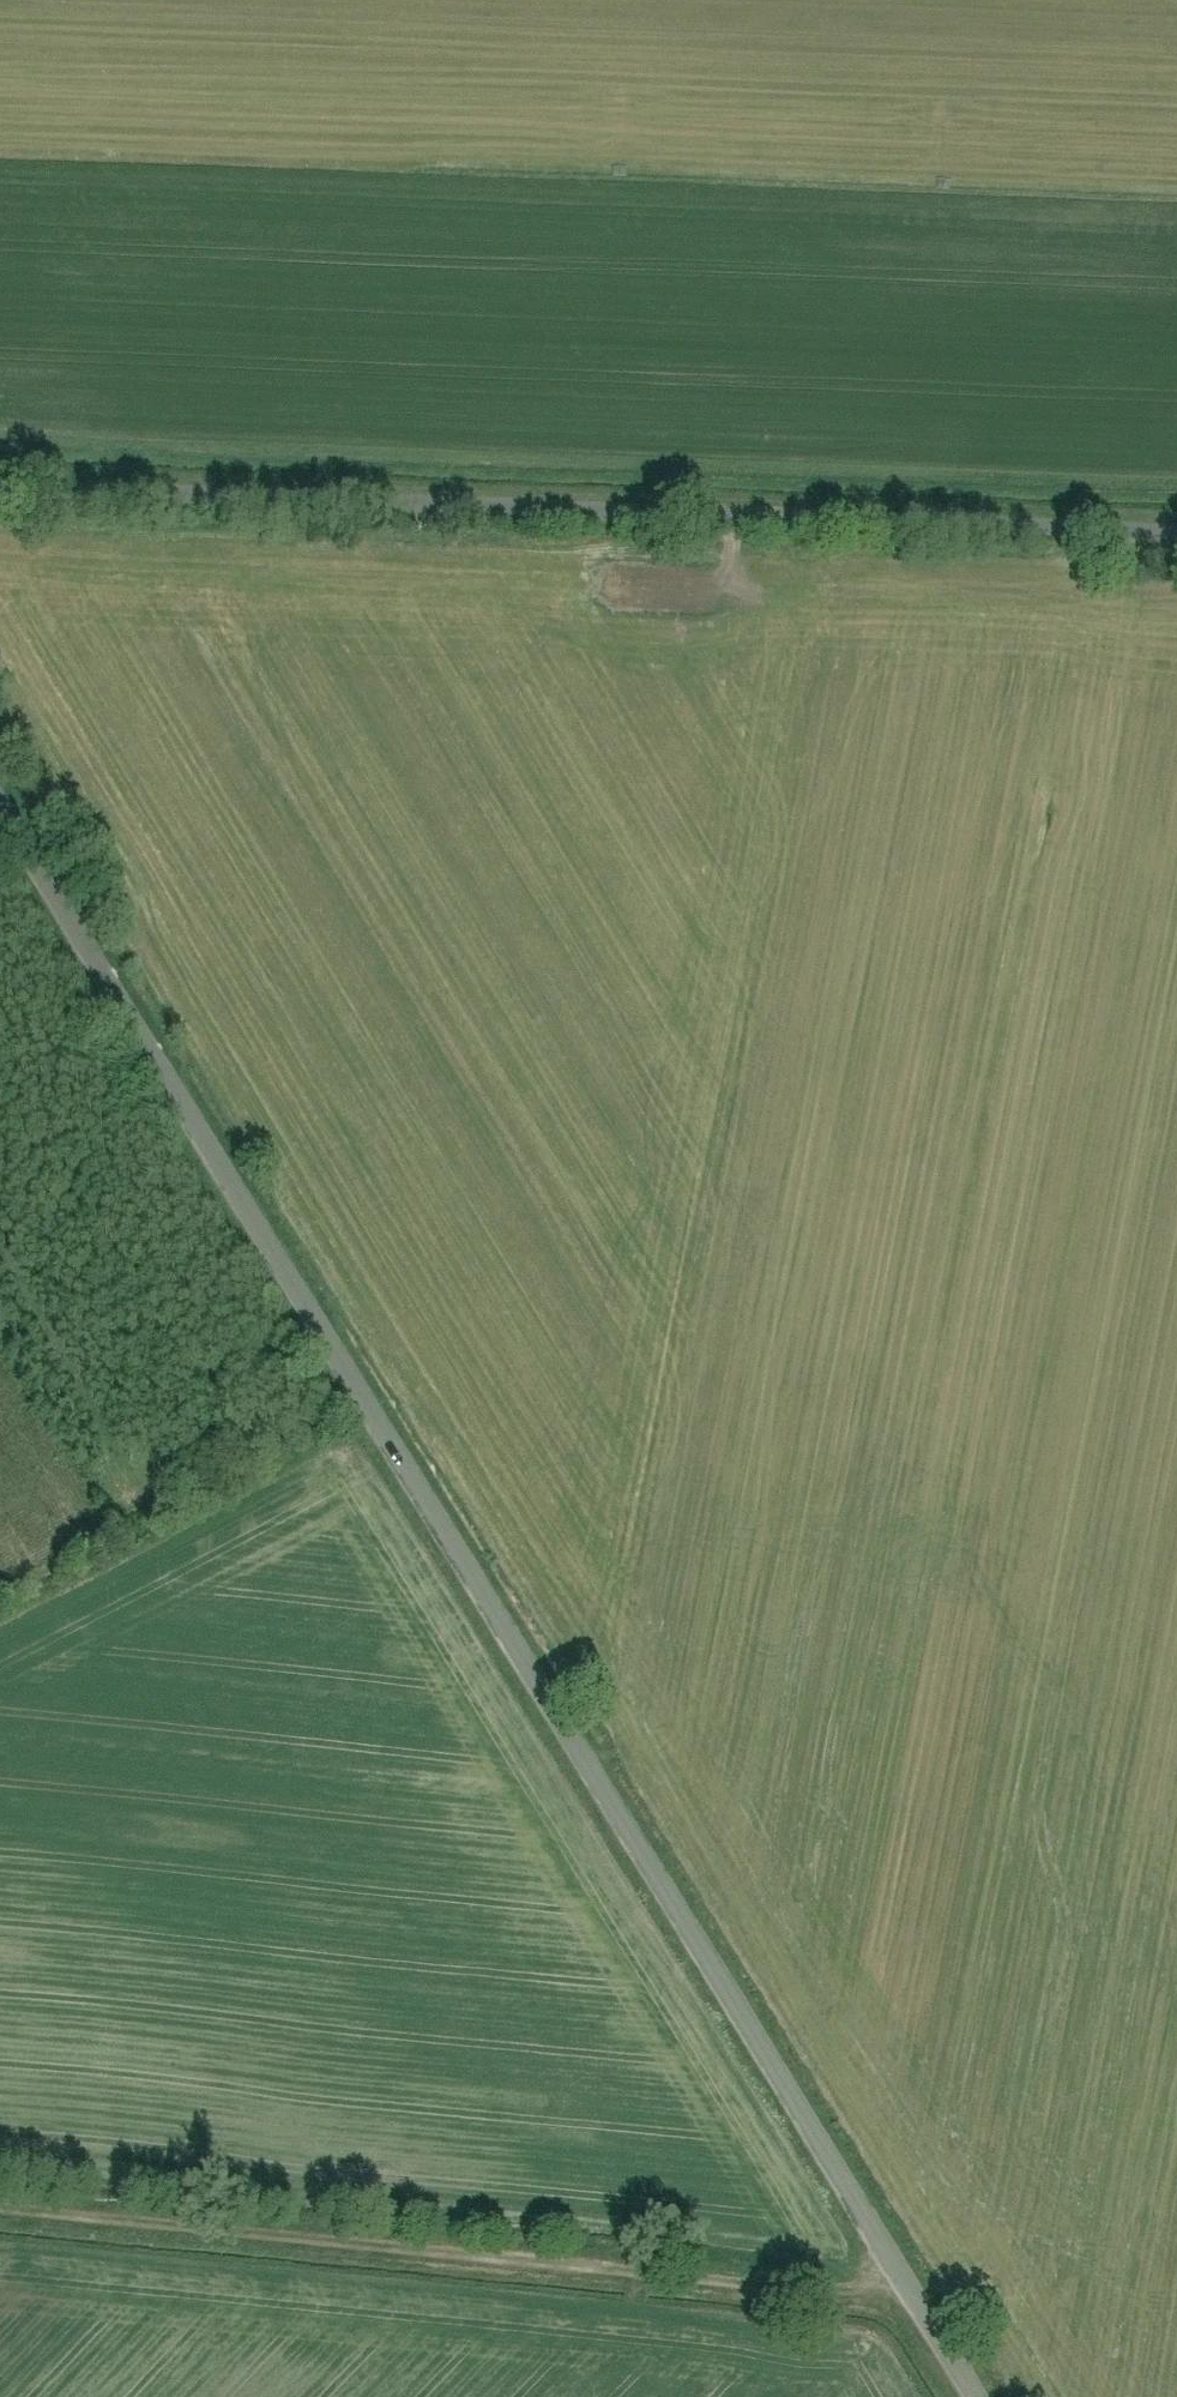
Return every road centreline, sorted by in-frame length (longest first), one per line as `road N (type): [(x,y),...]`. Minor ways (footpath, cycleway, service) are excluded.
road 1 (unclassified): [(0,802),(979,2396)]
road 2 (unclassified): [(0,472),(1176,527)]
road 3 (track): [(0,2209),(917,2295)]

